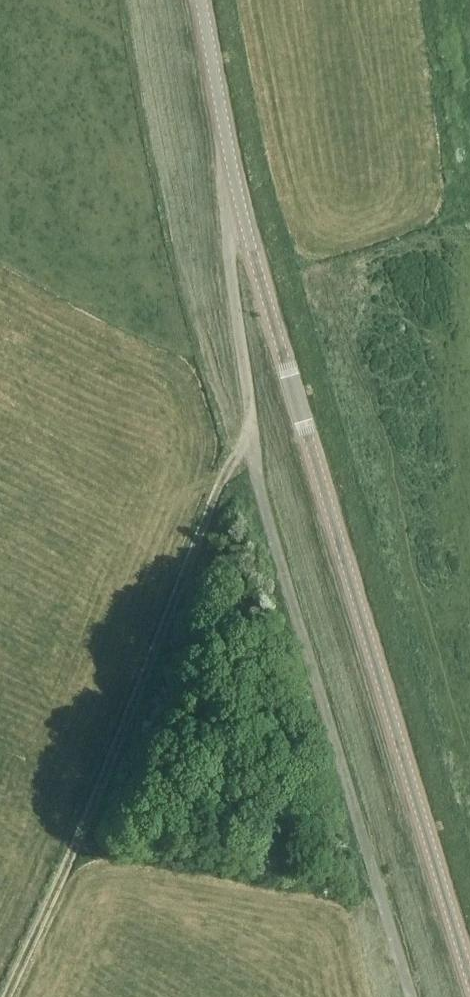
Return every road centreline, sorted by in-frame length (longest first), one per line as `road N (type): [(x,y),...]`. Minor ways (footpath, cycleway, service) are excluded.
road 1 (tertiary): [(469,980),(257,270),(201,0)]
road 2 (track): [(239,200),(226,247),(252,434),(231,462),(6,996)]

